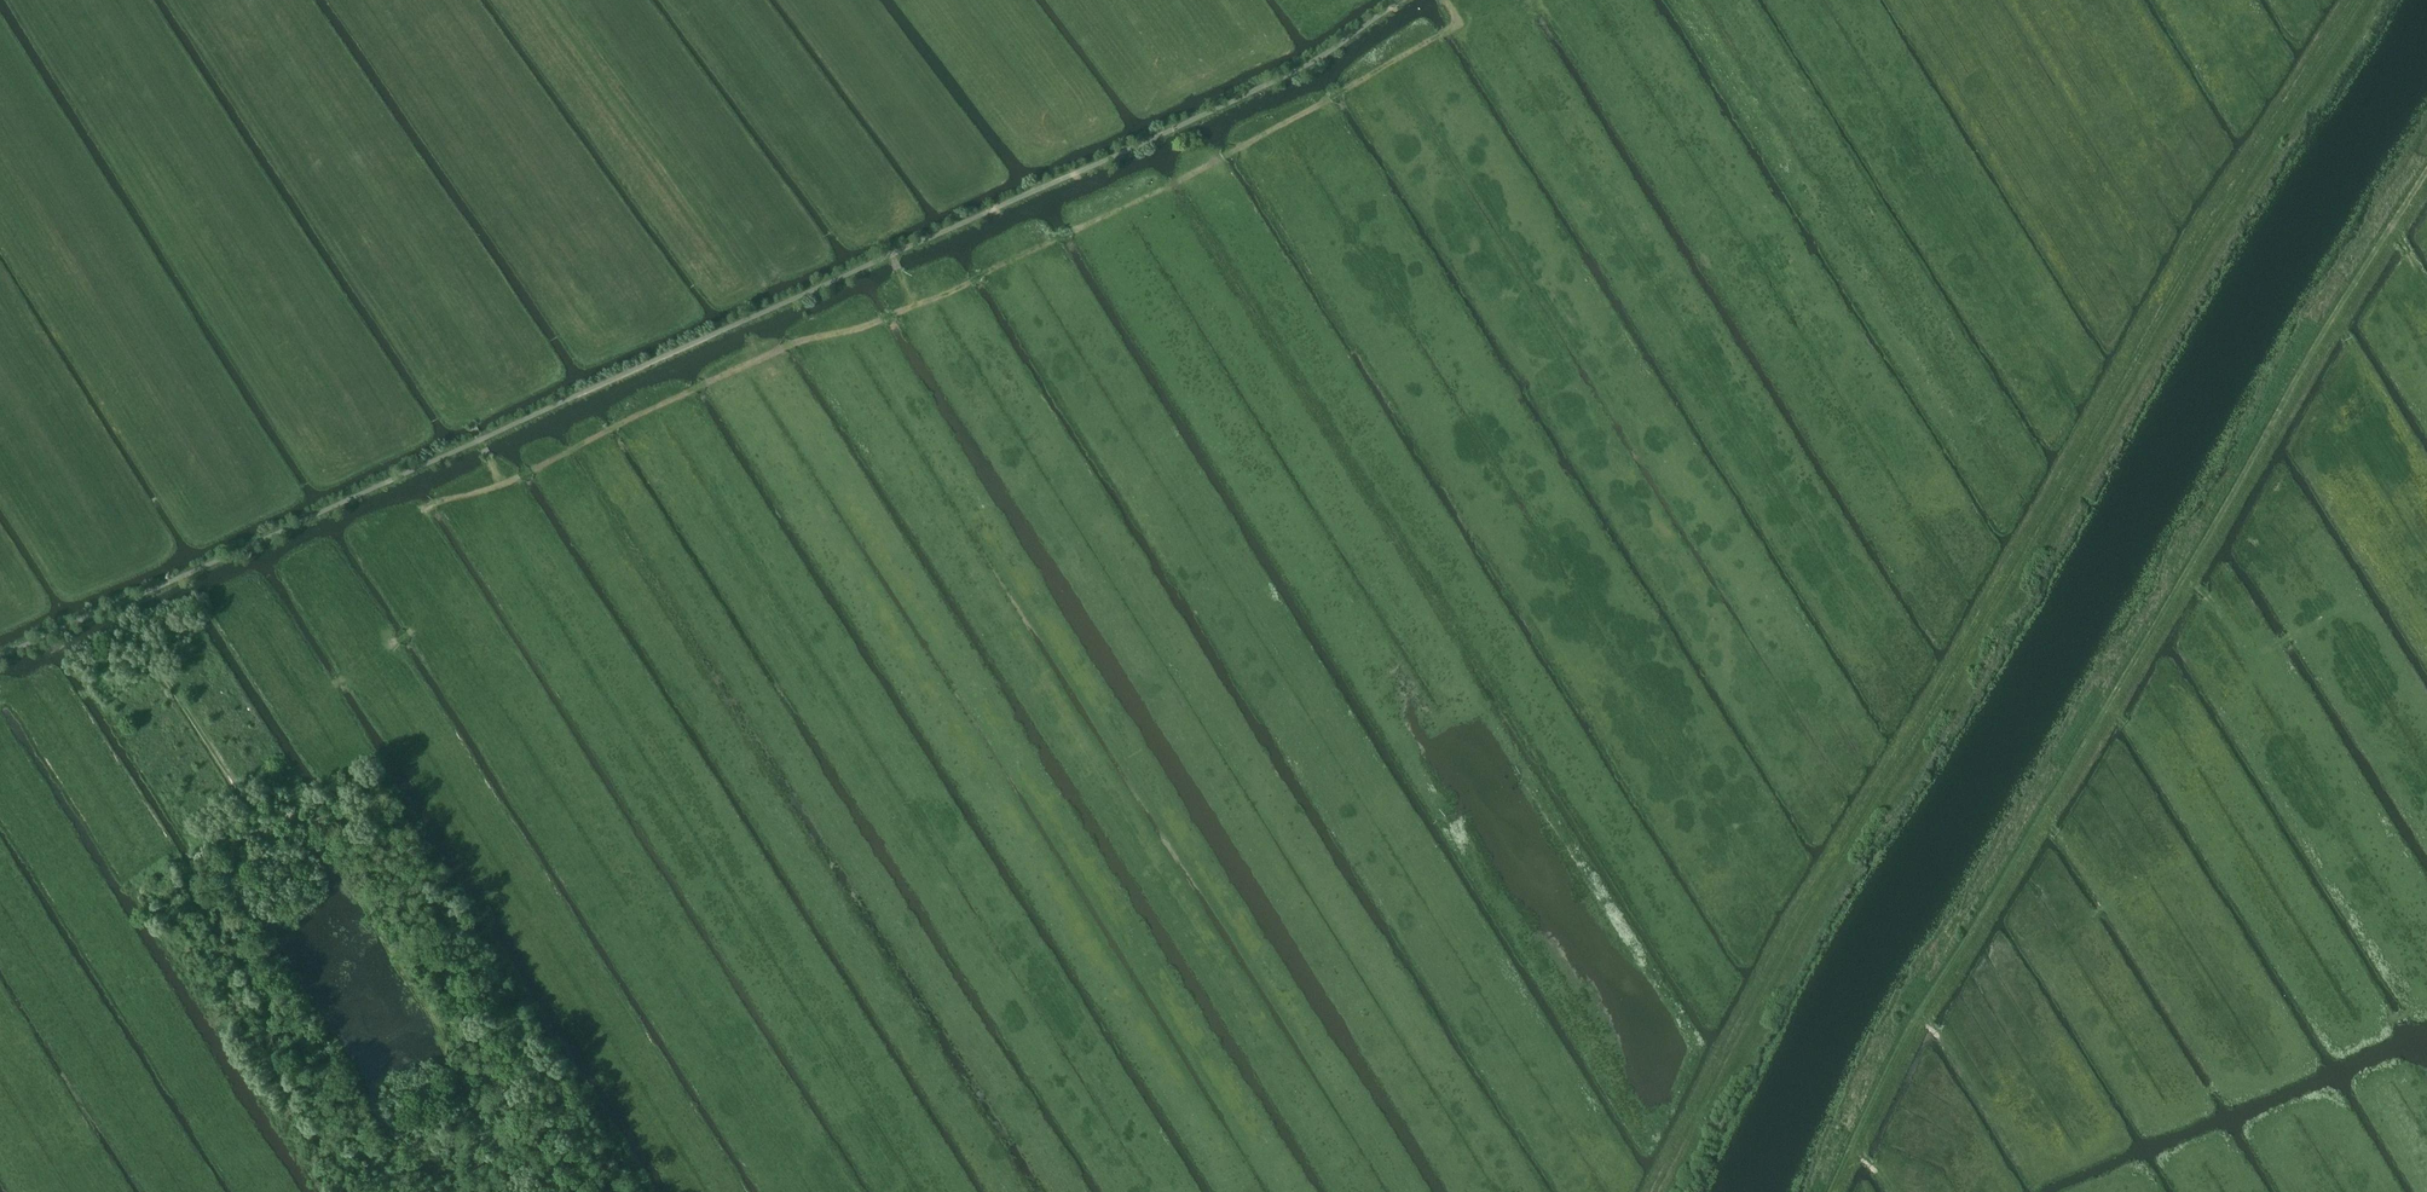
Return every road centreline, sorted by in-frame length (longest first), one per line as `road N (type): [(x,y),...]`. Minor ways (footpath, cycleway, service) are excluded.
road 1 (track): [(1911,1025),(2111,700),(2285,392),(2426,169)]
road 2 (track): [(901,276),(912,303),(927,304),(1138,202),(1458,26),(1444,0)]
road 3 (track): [(492,464),(498,486),(788,344),(883,321),(912,303)]
road 4 (track): [(123,601),(244,804)]

